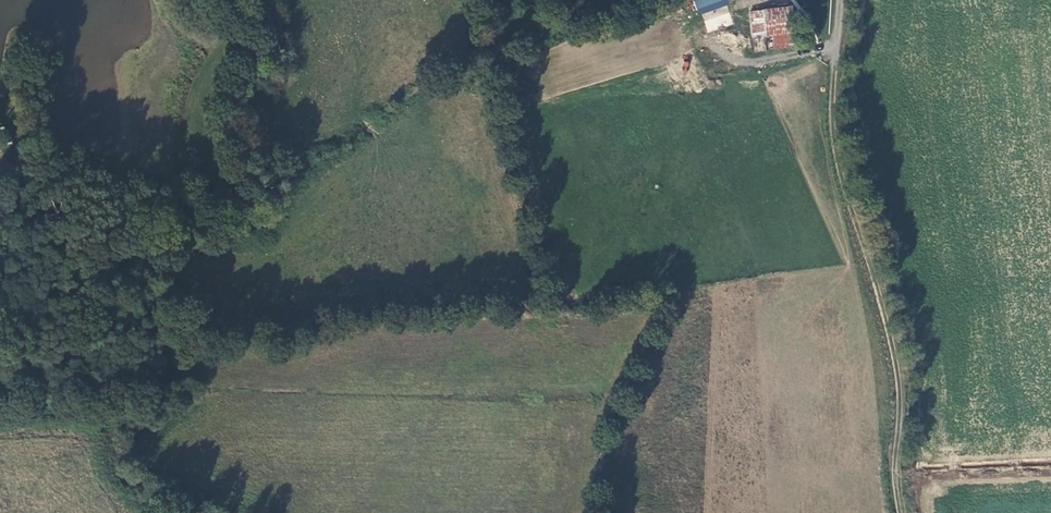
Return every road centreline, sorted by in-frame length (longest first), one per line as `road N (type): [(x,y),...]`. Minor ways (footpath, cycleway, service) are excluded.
road 1 (track): [(899,512),(891,468),(896,384),(829,114),(839,0)]

